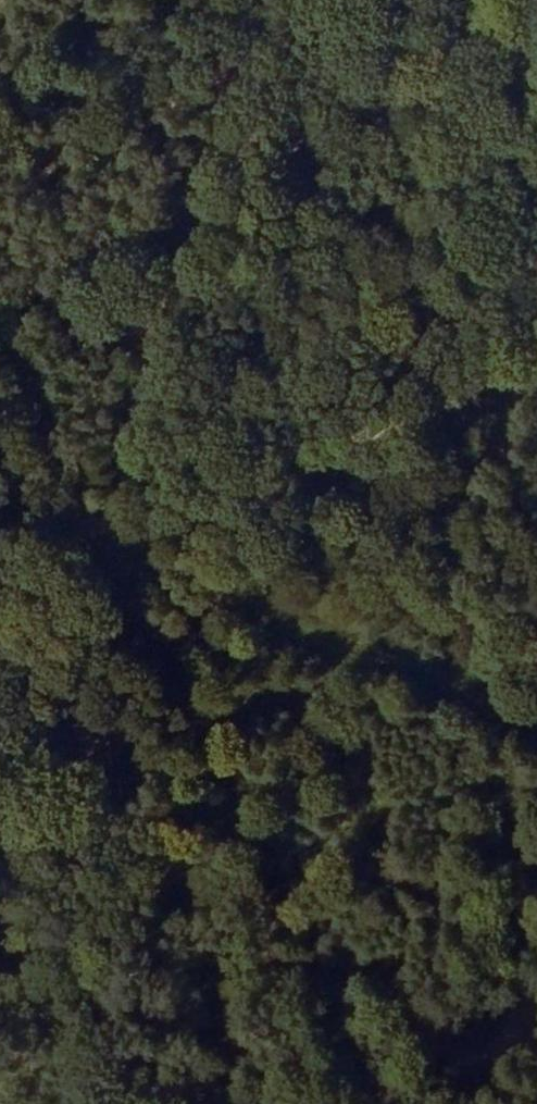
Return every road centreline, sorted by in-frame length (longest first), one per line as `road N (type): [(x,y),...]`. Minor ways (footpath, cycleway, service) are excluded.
road 1 (track): [(281,0),(0,952)]
road 2 (track): [(0,325),(381,1103)]
road 3 (track): [(536,377),(0,612)]
road 4 (track): [(536,733),(0,513)]

